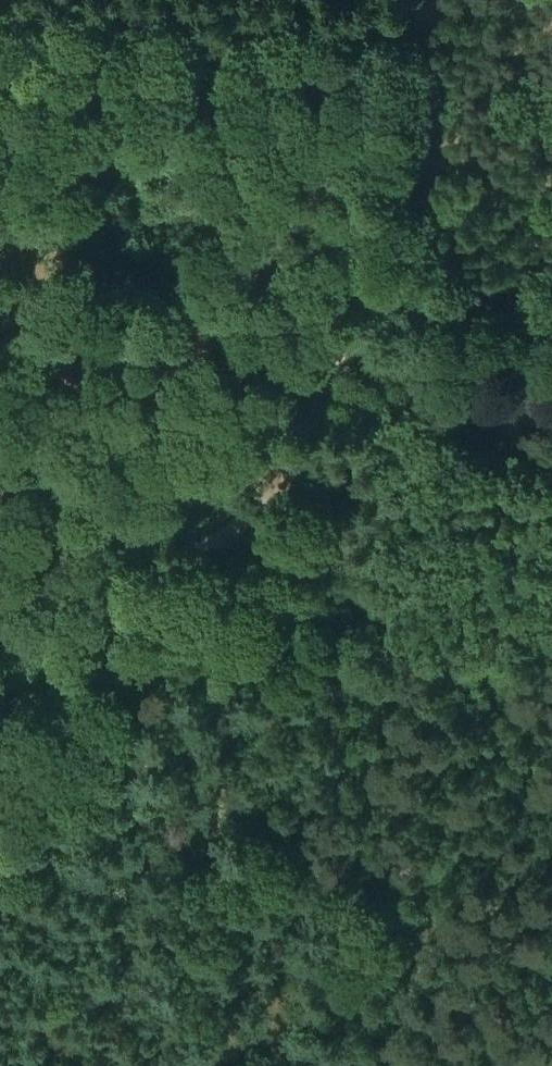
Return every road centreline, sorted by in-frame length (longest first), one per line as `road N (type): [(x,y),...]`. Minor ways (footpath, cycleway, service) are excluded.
road 1 (track): [(0,343),(54,396),(180,612),(280,696),(302,755),(373,1065)]
road 2 (track): [(335,340),(306,346),(292,362),(180,612),(144,654)]
road 3 (track): [(335,340),(551,374)]
road 4 (track): [(0,815),(144,654)]
road 5 (track): [(133,524),(251,459)]

